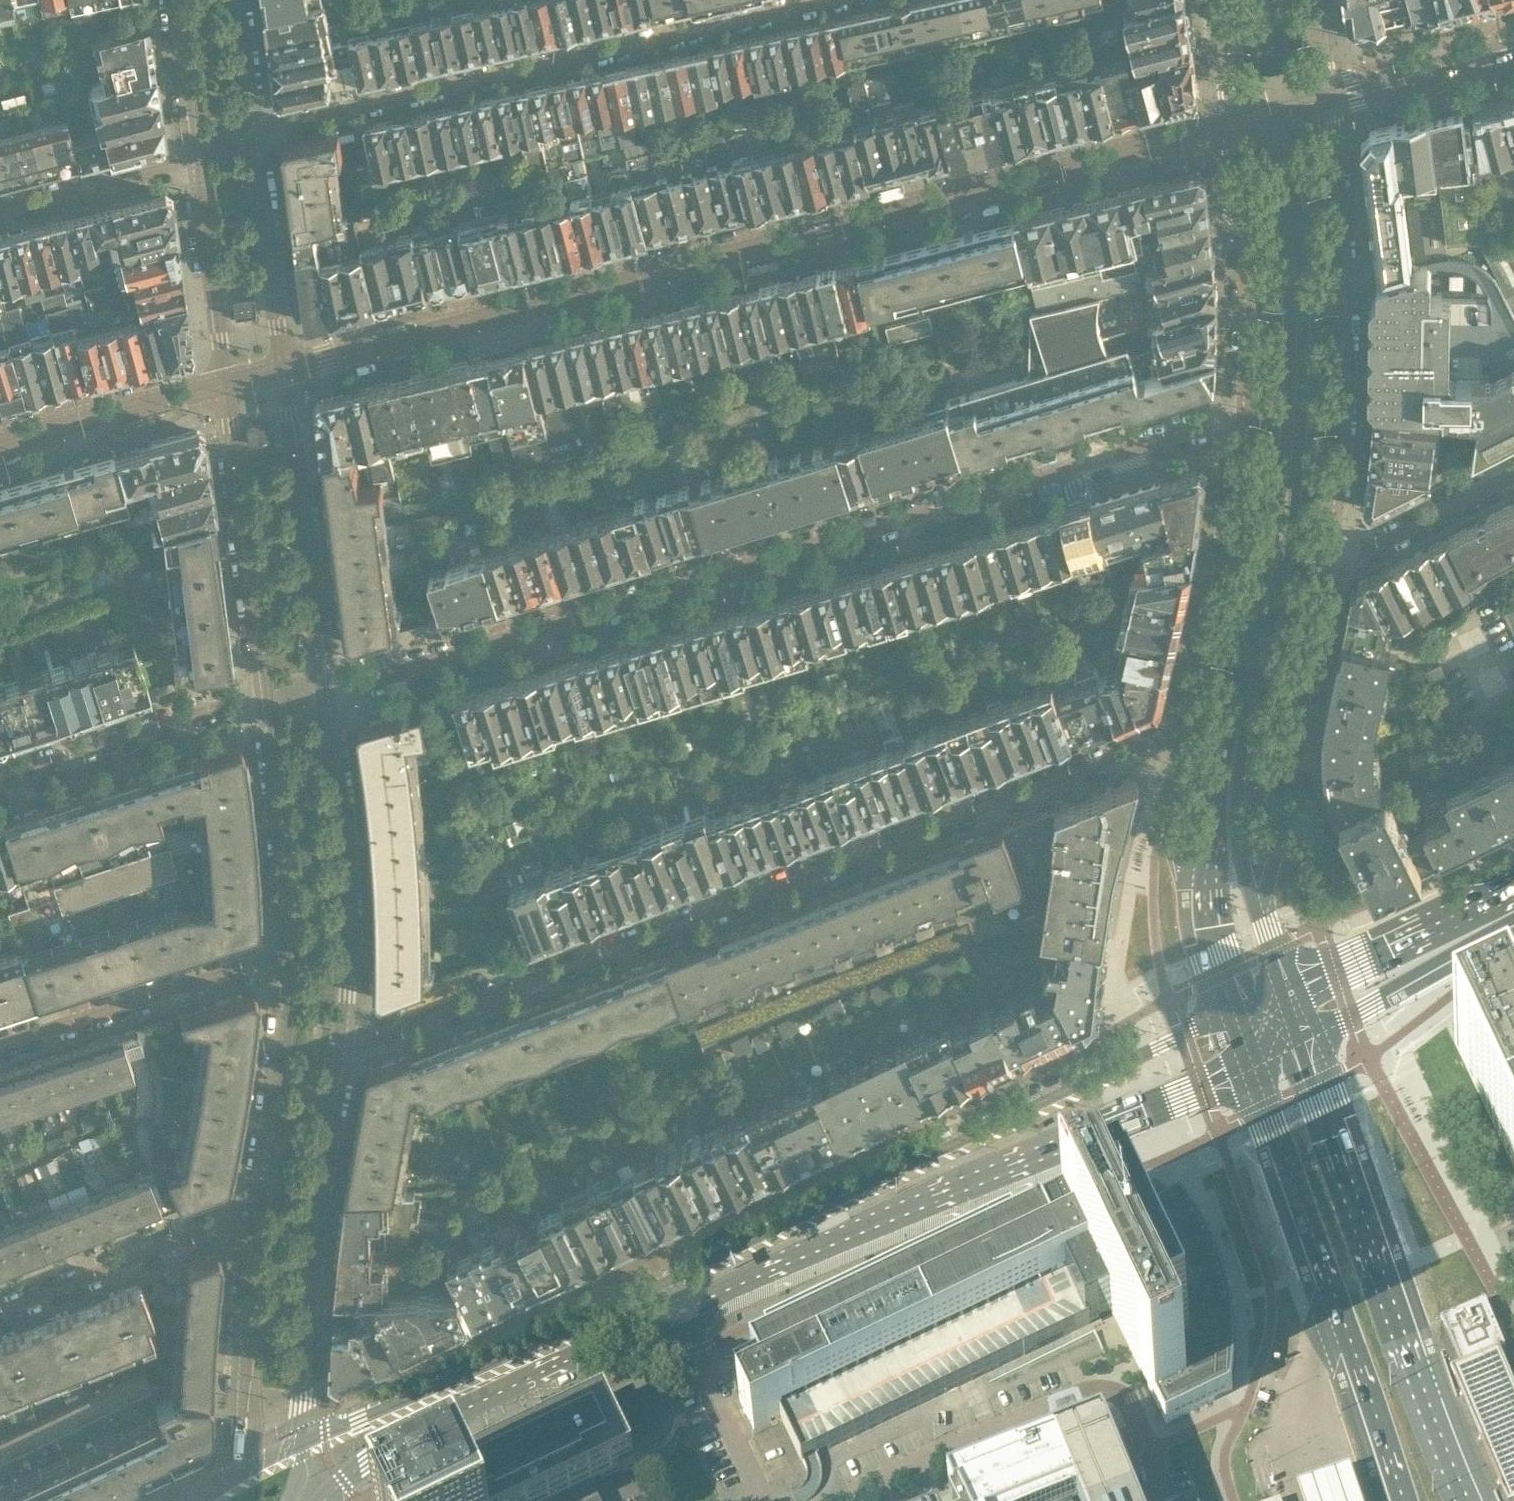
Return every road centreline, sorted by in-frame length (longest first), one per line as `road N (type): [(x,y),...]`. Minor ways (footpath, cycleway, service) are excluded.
road 1 (residential): [(286,369),(1233,122)]
road 2 (residential): [(1251,411),(359,684),(328,686)]
road 3 (primary): [(1261,904),(1247,837),(1247,778),(1295,542),(1311,352),(1281,0)]
road 4 (residential): [(1189,742),(1138,745),(368,1042),(347,1033)]
road 5 (primary): [(1251,0),(1281,295),(1282,413),(1200,863)]
road 6 (tertiary): [(1227,1014),(654,1280)]
road 7 (tertiary): [(686,1317),(1248,1071)]
road 8 (residential): [(254,127),(825,0)]
road 9 (primary): [(1466,1500),(1304,1042)]
road 10 (residential): [(1323,554),(1340,351),(1322,97)]
road 11 (residential): [(297,1447),(319,1209),(347,1033)]
road 12 (tertiary): [(325,1500),(402,1440),(686,1317)]
road 13 (tertiary): [(654,1280),(297,1447)]
road 14 (residential): [(1261,904),(1279,840),(1287,720),(1323,554)]
road 15 (residential): [(347,1033),(348,893),(328,686)]
road 16 (residential): [(1251,411),(1235,535),(1189,742)]
road 17 (residential): [(328,686),(286,369)]
road 18 (residential): [(223,385),(263,691)]
road 19 (residential): [(281,954),(0,1045)]
road 20 (residential): [(1233,122),(1252,288),(1251,411)]
road 21 (residential): [(254,1206),(237,1452),(226,1483)]
road 22 (residential): [(263,691),(0,776)]
road 23 (residential): [(254,1206),(0,1310)]
road 24 (residential): [(263,691),(281,954)]
road 25 (residential): [(853,1500),(1092,1393)]
road 26 (primary): [(1248,1071),(1333,1311)]
road 27 (residential): [(281,954),(254,1206)]
road 28 (secondary): [(1513,886),(1287,986)]
road 29 (residential): [(286,369),(254,127)]
road 30 (secondary): [(1304,1042),(1513,931)]
road 31 (residential): [(191,152),(223,385)]
road 32 (residential): [(223,385),(0,444)]
road 33 (residential): [(1513,474),(1380,543),(1323,554)]
road 34 (residential): [(191,152),(0,209)]
road 35 (primary): [(1333,1311),(1396,1500)]
road 36 (residential): [(1322,97),(1513,43)]
road 37 (residential): [(760,1500),(686,1317)]
road 38 (primary): [(1200,863),(1227,1014)]
road 39 (residential): [(172,0),(191,152)]
road 40 (residential): [(1166,1500),(1124,1402),(1092,1393)]
road 41 (residential): [(254,127),(236,0)]
road 42 (residential): [(1189,742),(1178,816),(1200,863)]
road 43 (residential): [(1221,0),(1233,122)]

